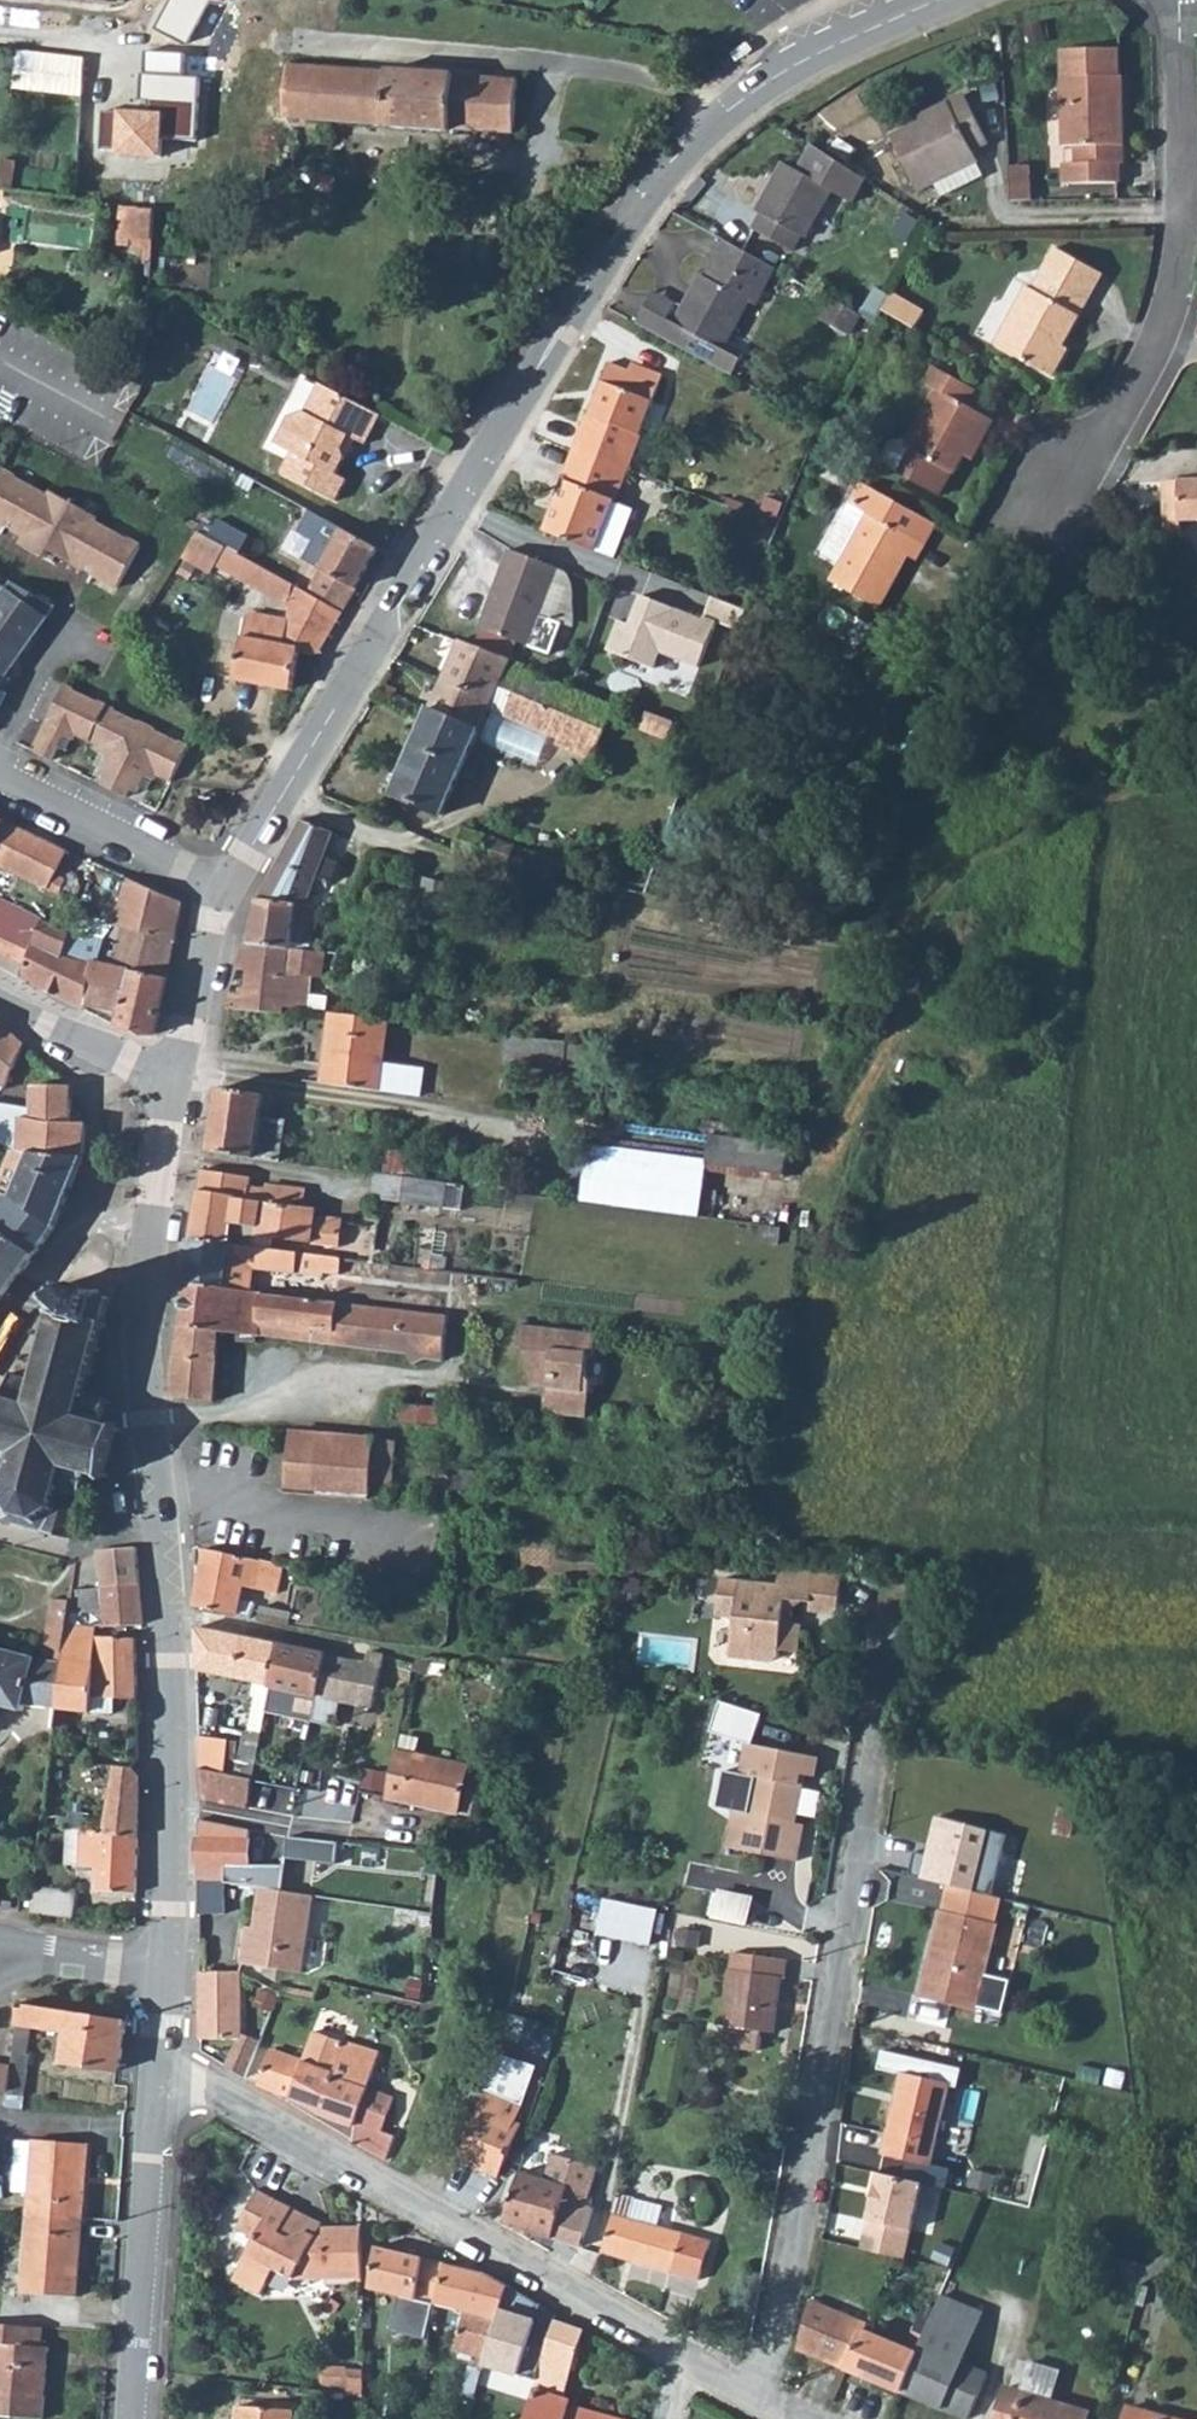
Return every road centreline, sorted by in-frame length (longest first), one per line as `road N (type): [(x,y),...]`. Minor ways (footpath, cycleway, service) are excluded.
road 1 (tertiary): [(722,124),(638,202),(227,879)]
road 2 (secondary): [(152,1228),(141,1325),(174,1791),(167,1970)]
road 3 (residential): [(763,2403),(874,1762)]
road 4 (unclassified): [(162,2069),(686,2360)]
road 5 (residential): [(1176,0),(1188,179),(1173,304),(1129,420),(1056,495)]
road 6 (residential): [(257,43),(597,68),(678,89),(722,124)]
road 7 (secondary): [(162,2069),(130,2418)]
road 8 (track): [(0,31),(257,43)]
road 9 (tertiary): [(936,0),(828,44),(722,124)]
road 10 (residential): [(0,780),(182,866),(227,879)]
road 11 (tertiary): [(227,879),(167,1090)]
road 12 (residential): [(152,1228),(66,1243),(0,1340)]
road 13 (secondary): [(167,1090),(0,1002)]
road 14 (residential): [(167,1970),(0,1944)]
road 15 (secondary): [(167,1090),(152,1228)]

